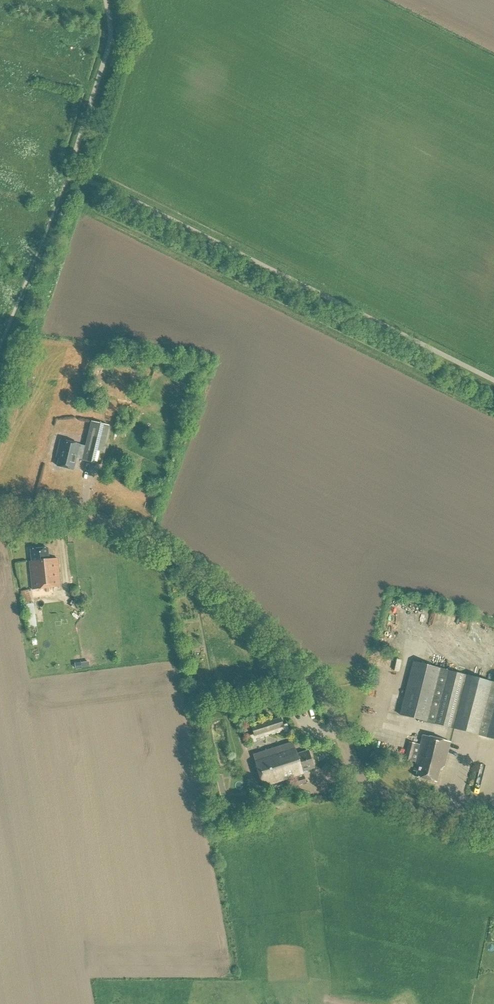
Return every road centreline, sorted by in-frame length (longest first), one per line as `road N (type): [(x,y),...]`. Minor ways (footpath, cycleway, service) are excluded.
road 1 (tertiary): [(493,831),(401,804),(369,785),(310,678),(214,586),(168,555),(81,518),(0,521)]

